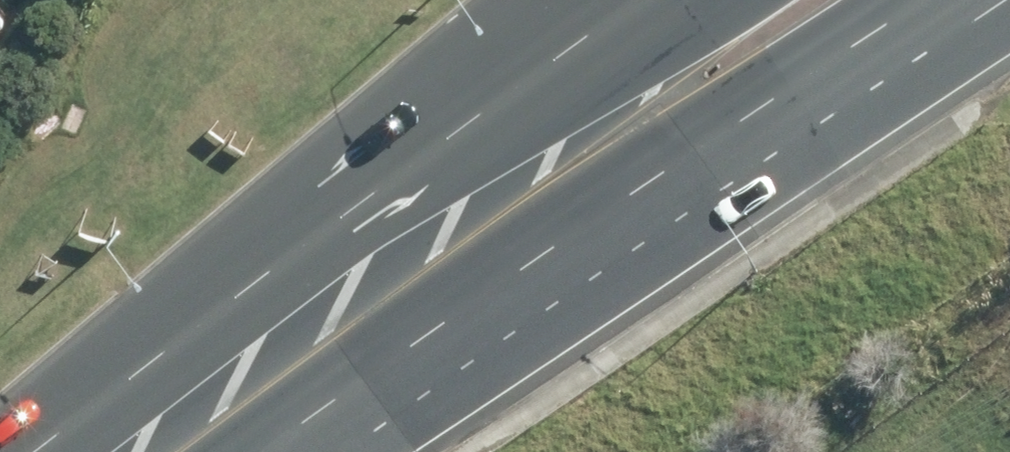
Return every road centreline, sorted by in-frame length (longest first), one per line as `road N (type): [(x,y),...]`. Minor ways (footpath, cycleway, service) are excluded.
road 1 (primary): [(971,0),(299,451)]
road 2 (primary): [(40,451),(635,0)]

